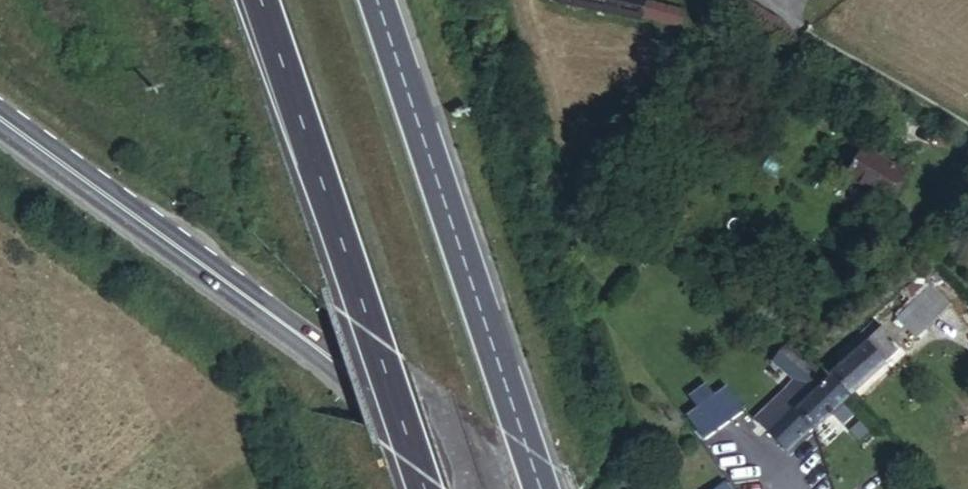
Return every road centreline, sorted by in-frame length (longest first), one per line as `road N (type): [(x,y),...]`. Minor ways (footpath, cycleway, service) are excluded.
road 1 (secondary): [(513,488),(0,118)]
road 2 (motorway): [(543,488),(378,0)]
road 3 (motorway): [(262,0),(427,488)]

